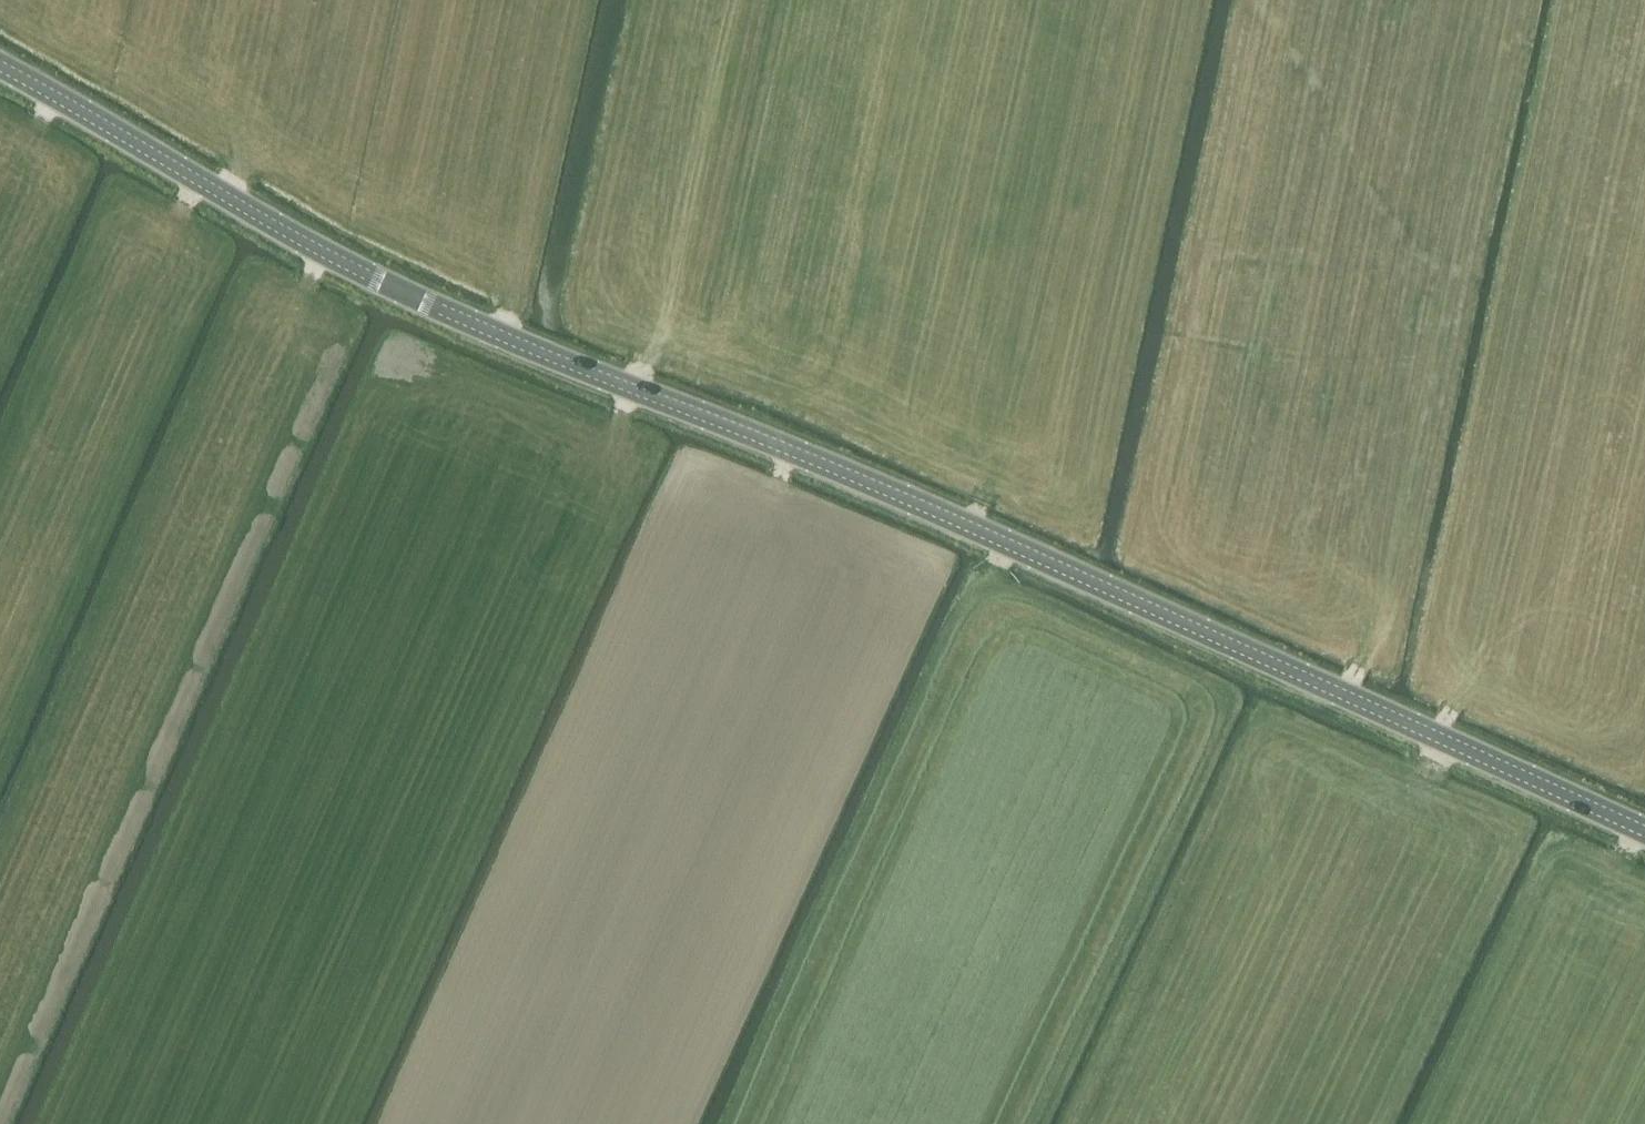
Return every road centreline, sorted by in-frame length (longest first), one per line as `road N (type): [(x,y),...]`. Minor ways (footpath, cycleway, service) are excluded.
road 1 (tertiary): [(1644,827),(1078,570),(390,284),(0,63)]

